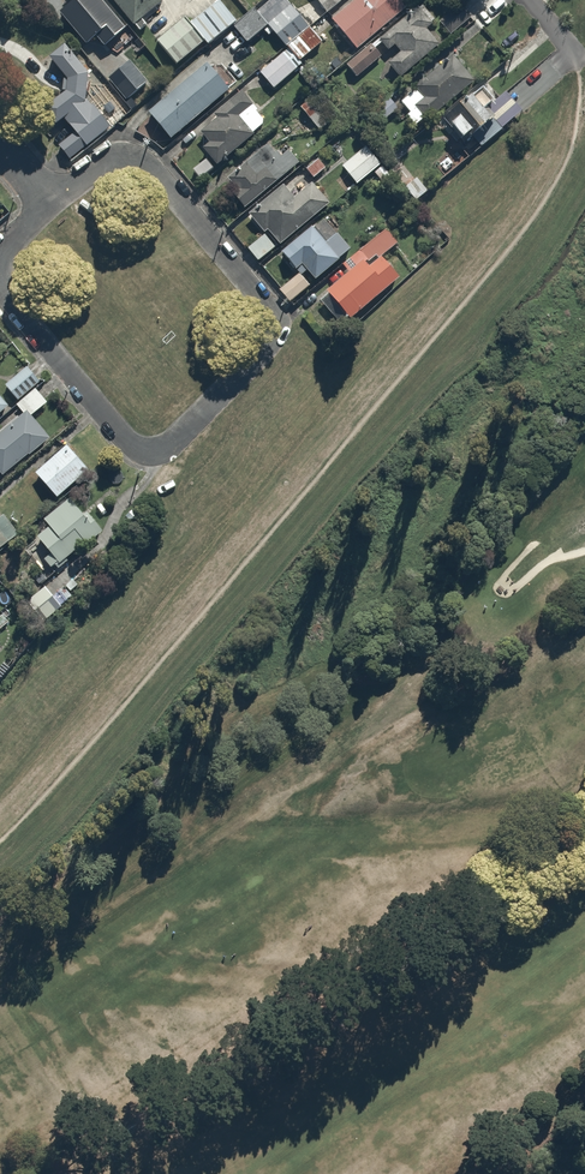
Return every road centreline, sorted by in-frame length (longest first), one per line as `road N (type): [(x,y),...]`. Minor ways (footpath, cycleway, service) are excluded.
road 1 (residential): [(53,203),(115,158),(144,162),(268,307),(273,332),(262,354),(177,440),(145,452),(123,437),(0,283)]

